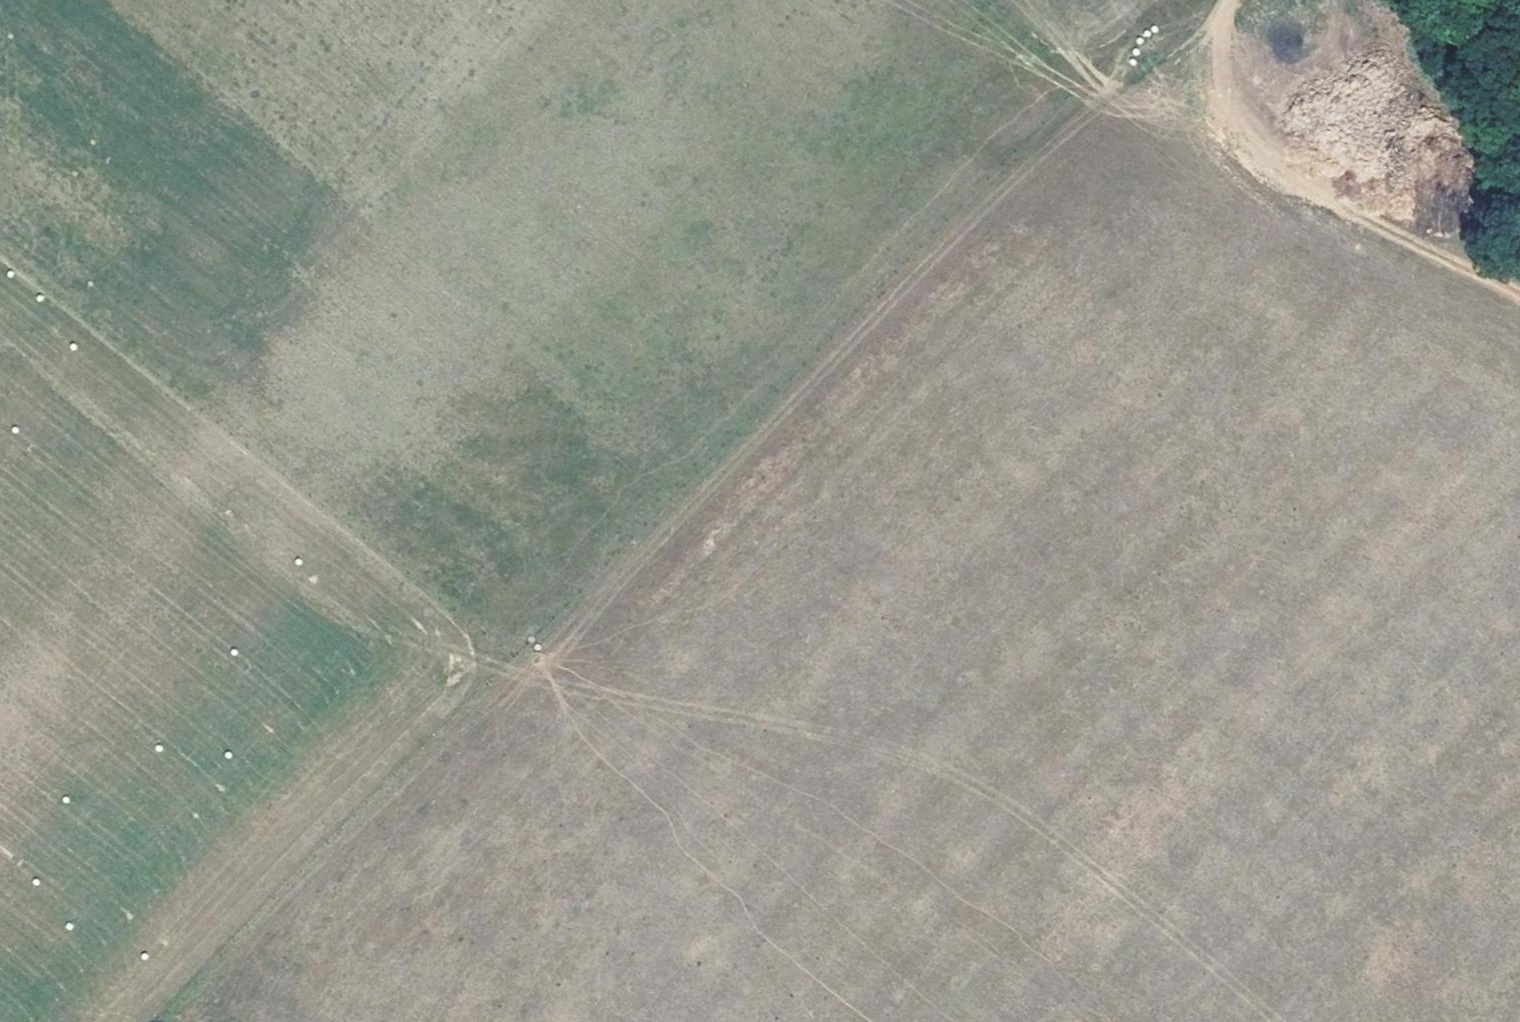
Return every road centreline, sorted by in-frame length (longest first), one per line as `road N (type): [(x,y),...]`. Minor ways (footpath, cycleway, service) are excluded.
road 1 (track): [(1519,296),(1488,273),(1374,231),(1328,161),(1378,104),(1332,0)]

